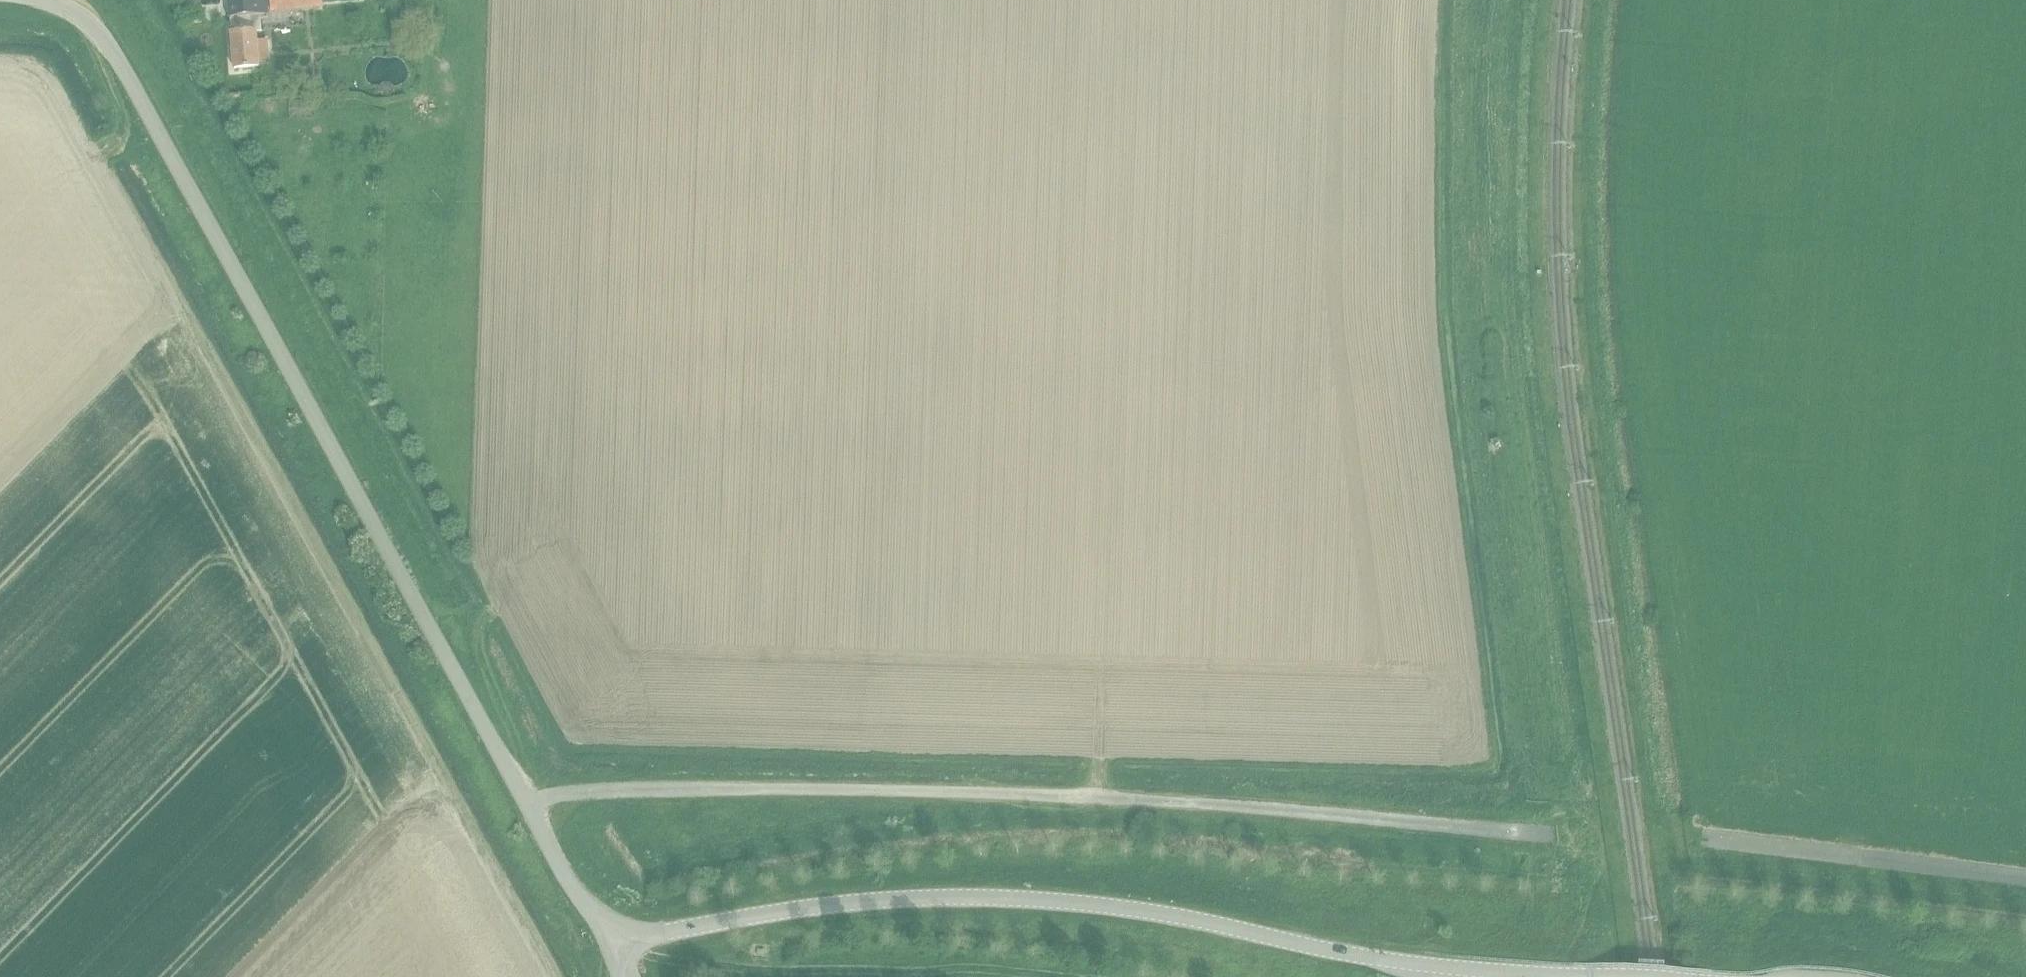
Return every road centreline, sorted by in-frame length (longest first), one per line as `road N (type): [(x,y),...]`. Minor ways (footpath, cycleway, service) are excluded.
road 1 (unclassified): [(522,806),(553,792),(1092,794),(1552,832)]
road 2 (unclassified): [(1615,976),(1338,953),(1122,909),(948,899),(829,906),(612,939)]
road 3 (unclassified): [(522,806),(91,28),(43,0)]
road 4 (unclassified): [(2025,879),(1704,836)]
road 5 (unclassified): [(612,939),(557,869),(522,806)]

